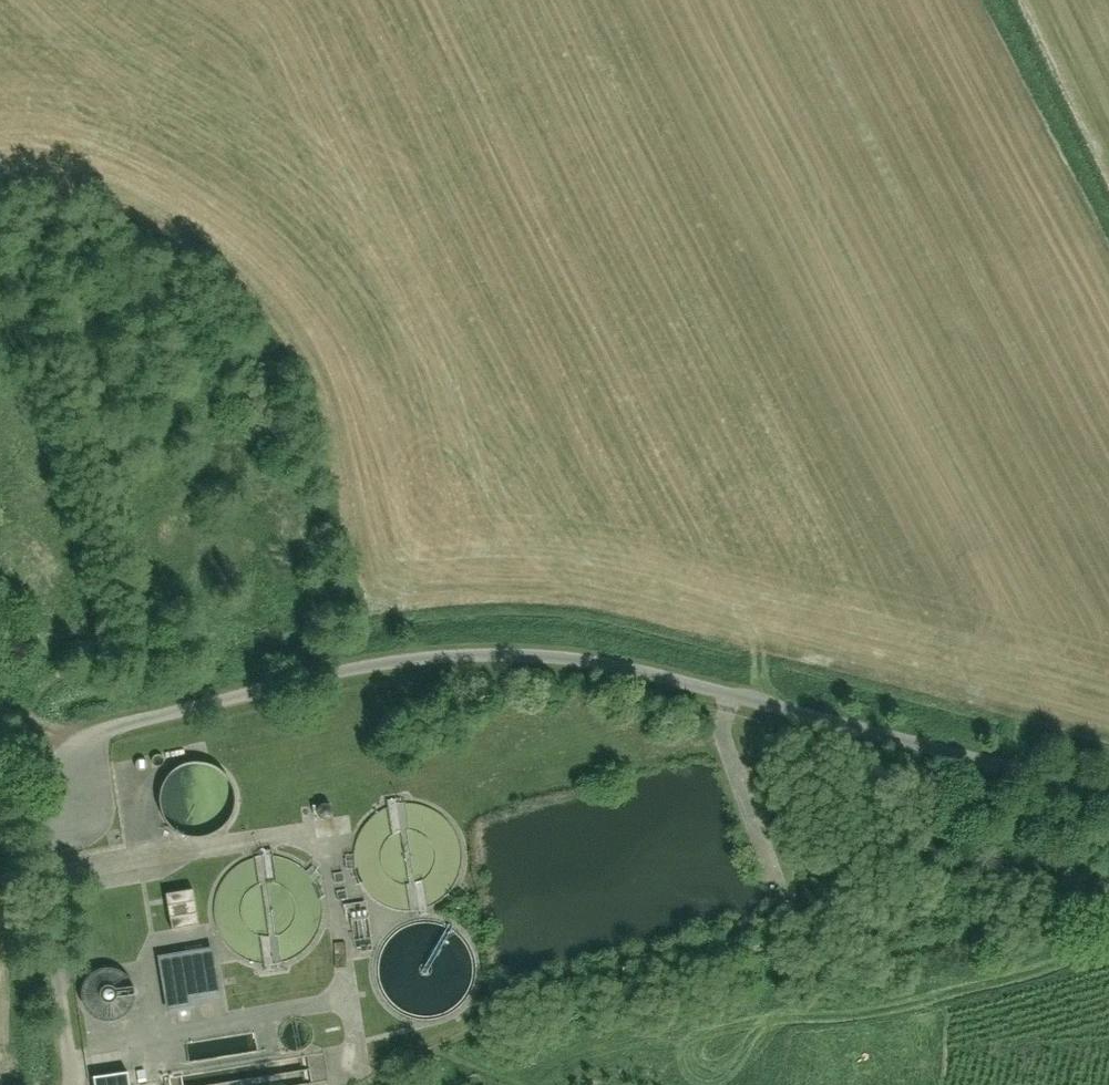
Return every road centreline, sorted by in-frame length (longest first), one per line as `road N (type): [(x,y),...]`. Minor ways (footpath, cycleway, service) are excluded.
road 1 (unclassified): [(1108,797),(646,672),(554,658),(384,664)]
road 2 (unclassified): [(90,753),(105,733),(384,664)]

